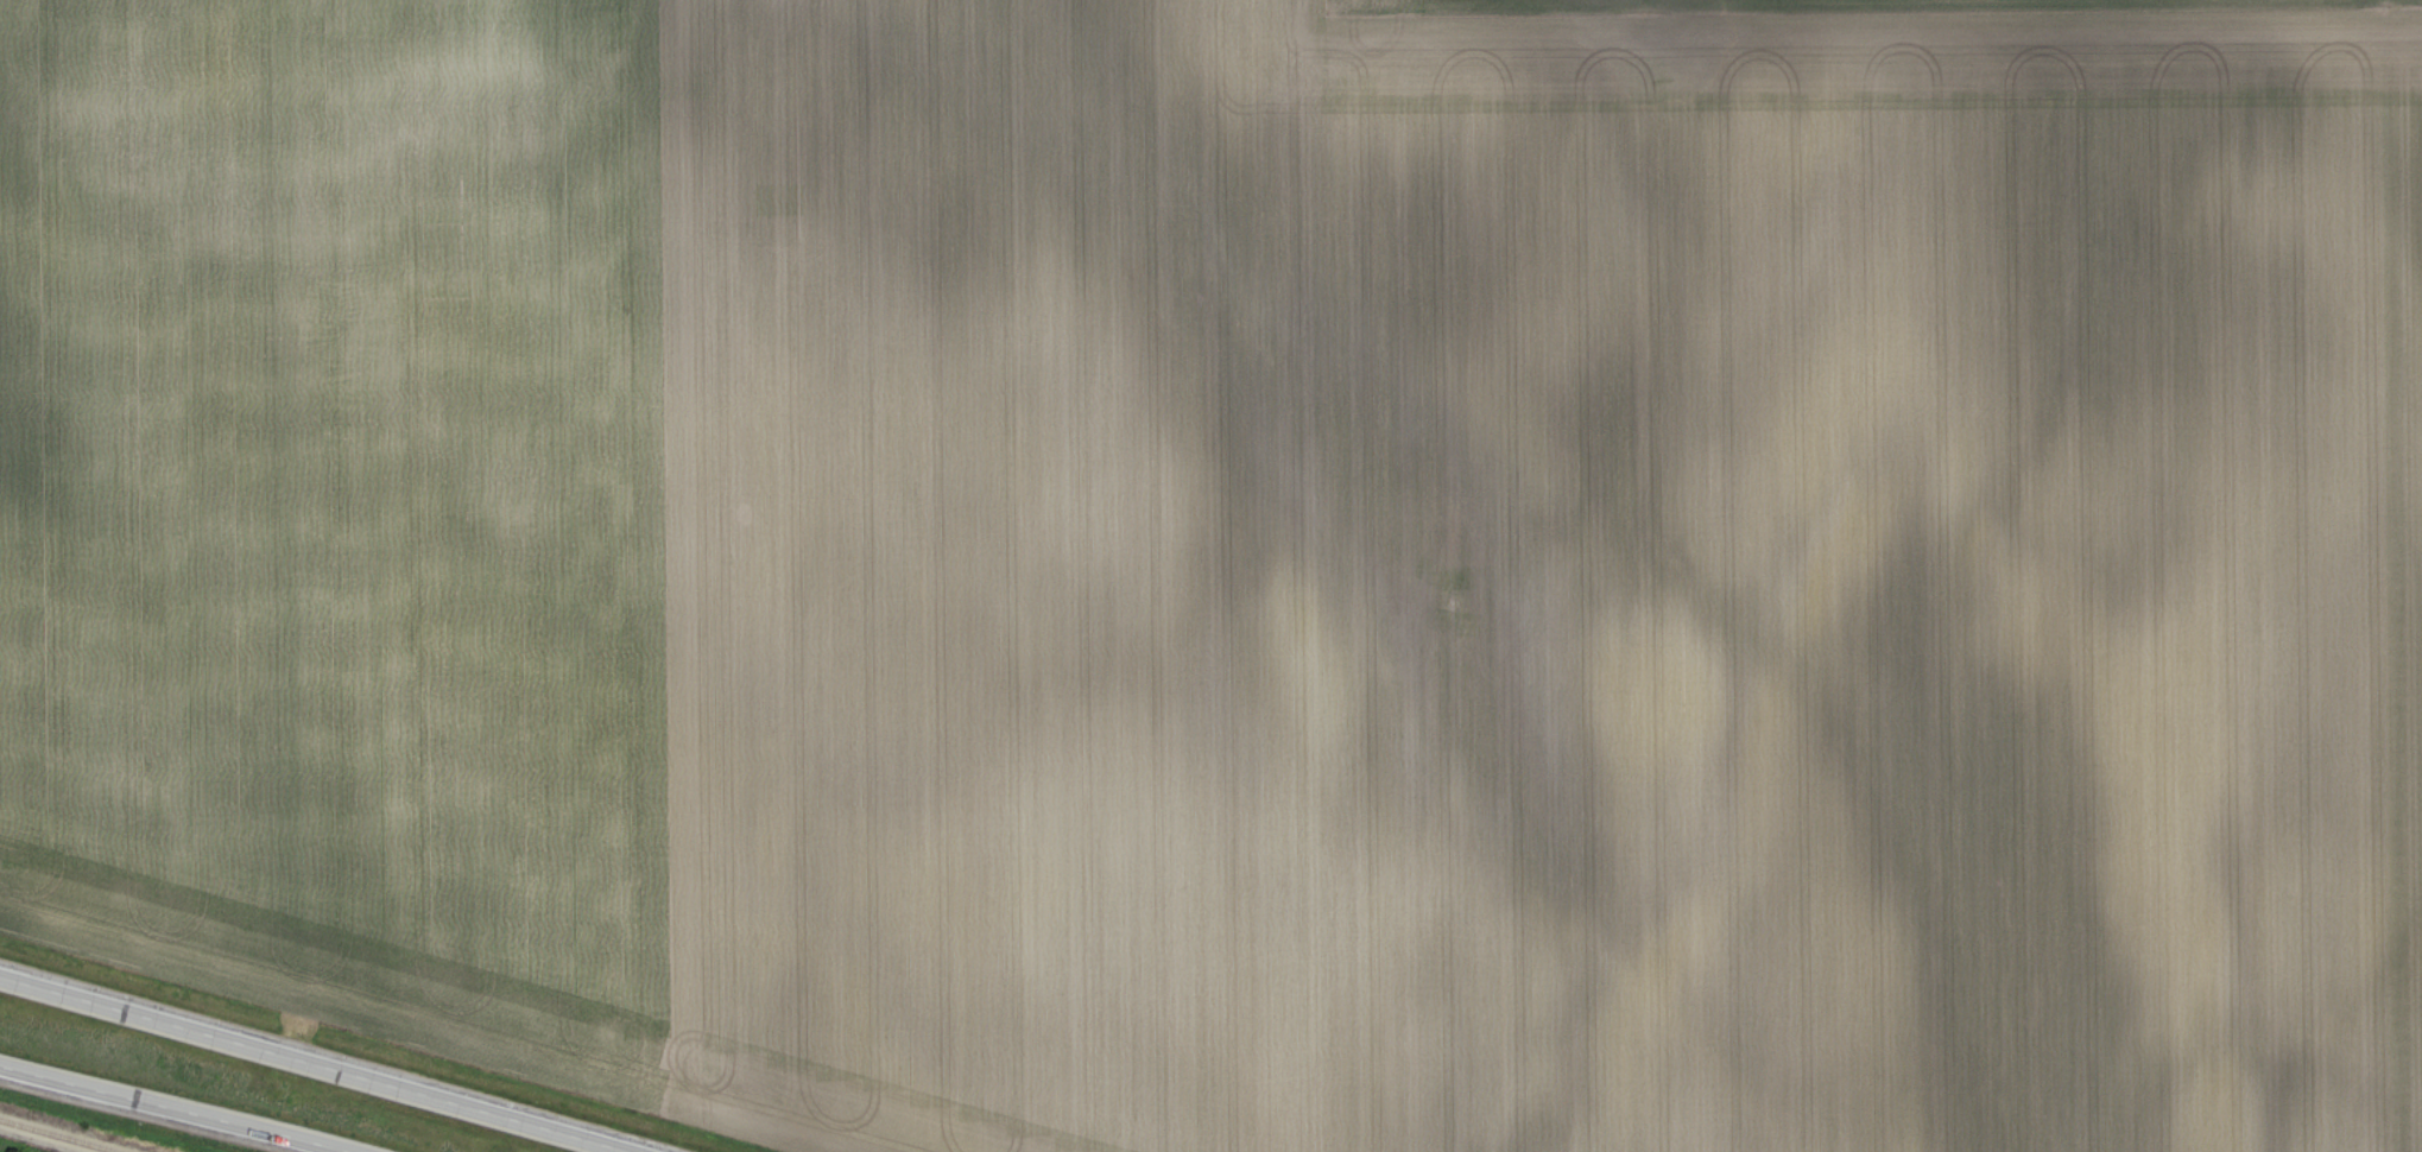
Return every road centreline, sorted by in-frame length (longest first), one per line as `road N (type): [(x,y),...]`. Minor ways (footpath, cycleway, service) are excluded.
road 1 (trunk): [(629,1151),(0,977)]
road 2 (trunk): [(0,1055),(358,1151)]

